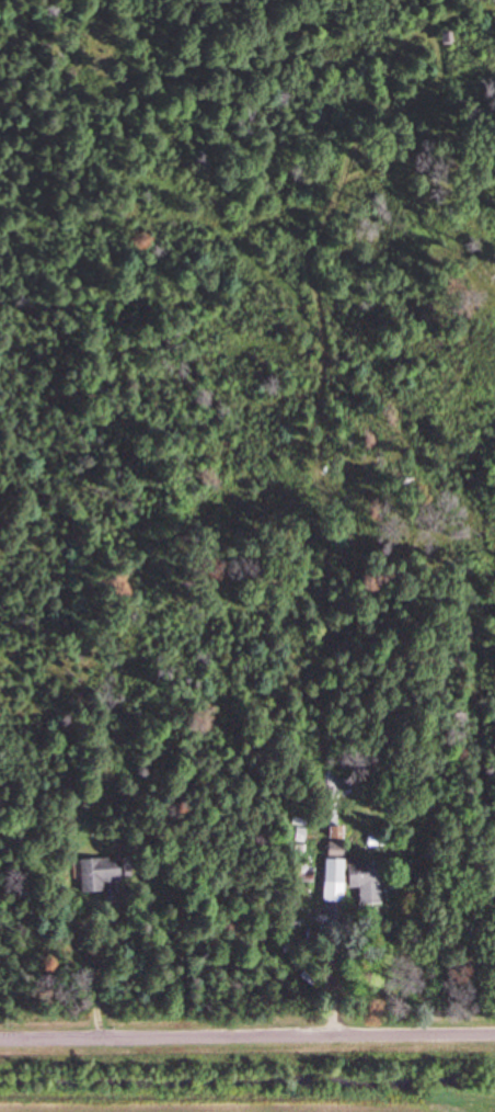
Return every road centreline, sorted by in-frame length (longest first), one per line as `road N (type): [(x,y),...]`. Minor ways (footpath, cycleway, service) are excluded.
road 1 (residential): [(0,1039),(494,1034)]

